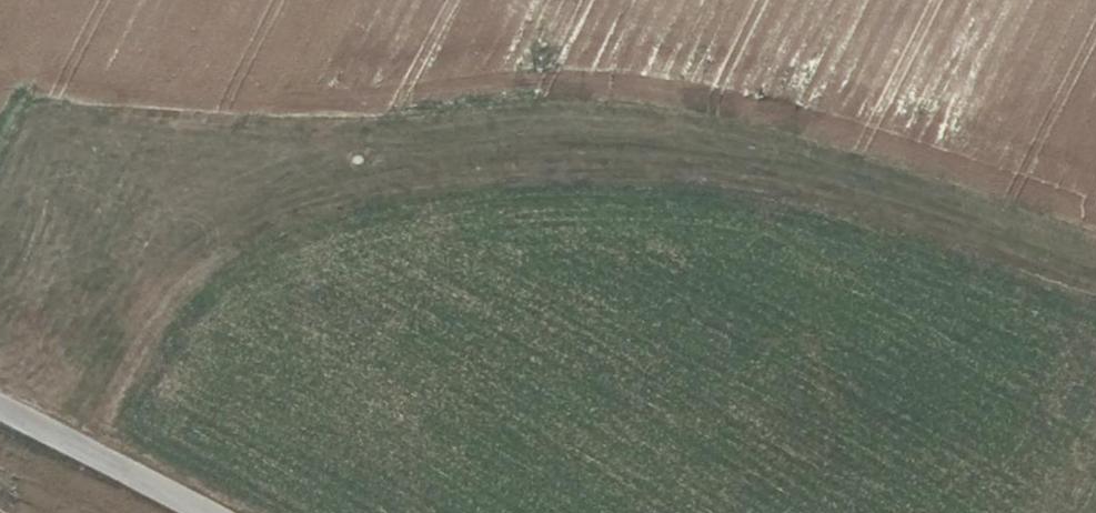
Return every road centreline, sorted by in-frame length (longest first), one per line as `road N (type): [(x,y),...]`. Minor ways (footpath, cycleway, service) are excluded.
road 1 (unclassified): [(0,412),(203,512)]

